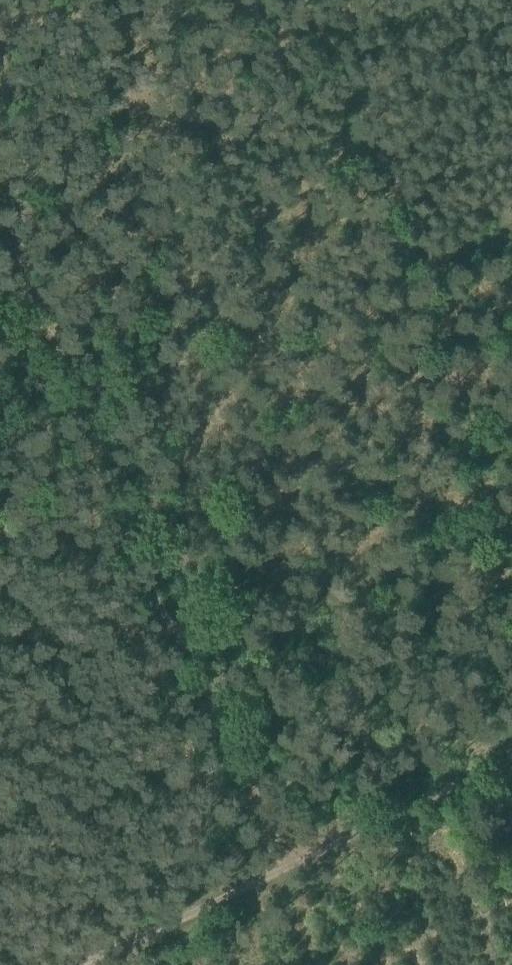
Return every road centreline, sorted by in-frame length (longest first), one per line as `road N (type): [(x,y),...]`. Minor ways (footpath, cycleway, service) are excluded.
road 1 (track): [(292,863),(133,567),(32,305),(0,279)]
road 2 (track): [(292,863),(511,757)]
road 3 (track): [(86,964),(292,863)]

